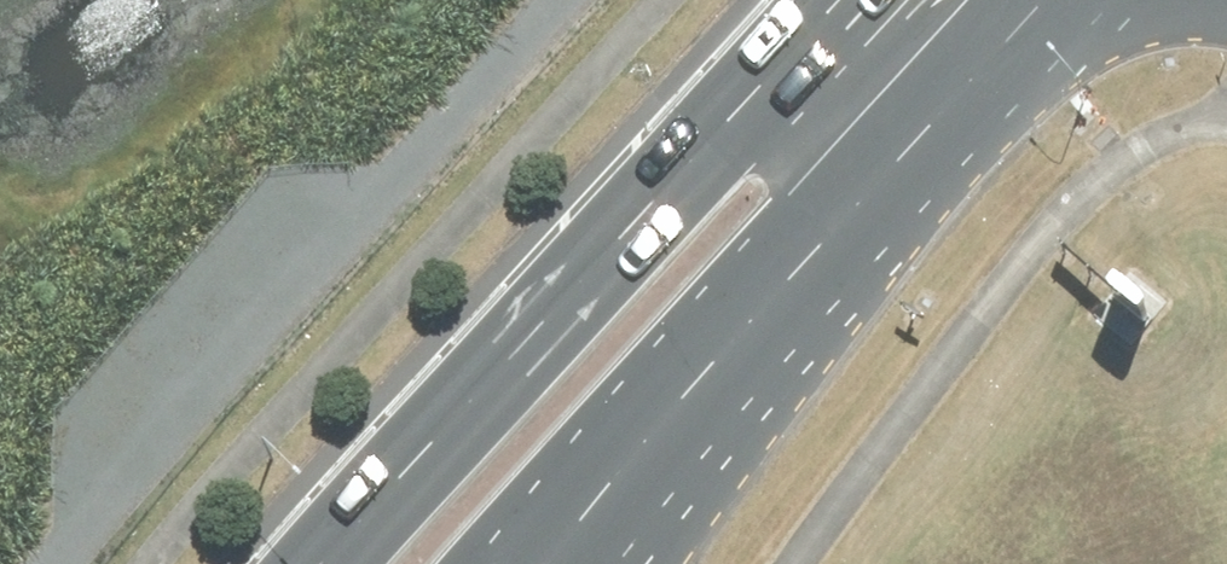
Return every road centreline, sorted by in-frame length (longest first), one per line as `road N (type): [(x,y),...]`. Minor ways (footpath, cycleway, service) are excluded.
road 1 (primary): [(330,563),(832,0)]
road 2 (primary): [(1044,0),(845,213),(544,563)]
road 3 (track): [(25,563),(152,402),(514,0)]

